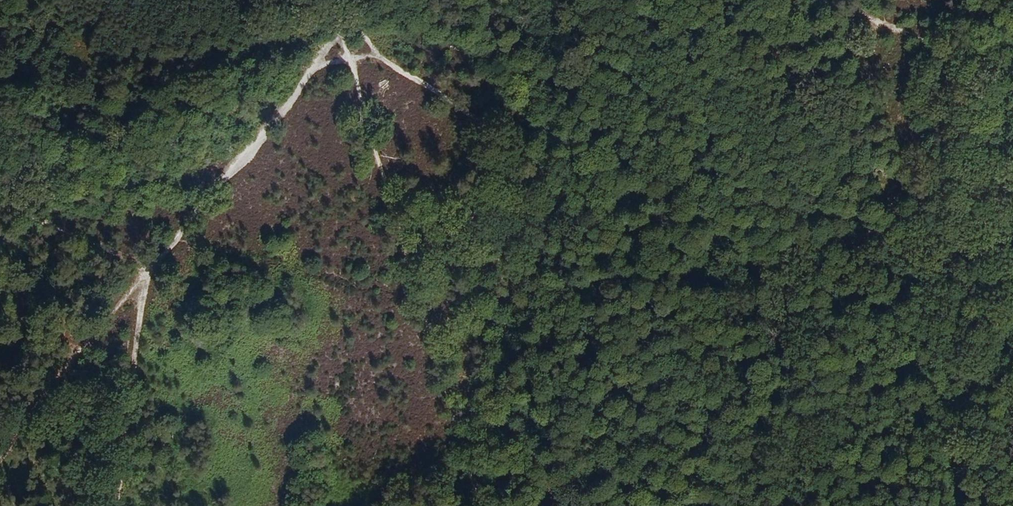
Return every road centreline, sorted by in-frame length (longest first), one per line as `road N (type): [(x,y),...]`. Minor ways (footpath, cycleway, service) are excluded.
road 1 (track): [(1012,299),(860,270),(653,261),(332,40),(288,0)]
road 2 (track): [(332,40),(0,453)]
road 3 (track): [(476,505),(332,40)]
road 4 (track): [(110,505),(144,281),(76,225),(0,201)]
road 5 (track): [(413,300),(183,223)]
road 6 (track): [(1012,63),(838,0)]

